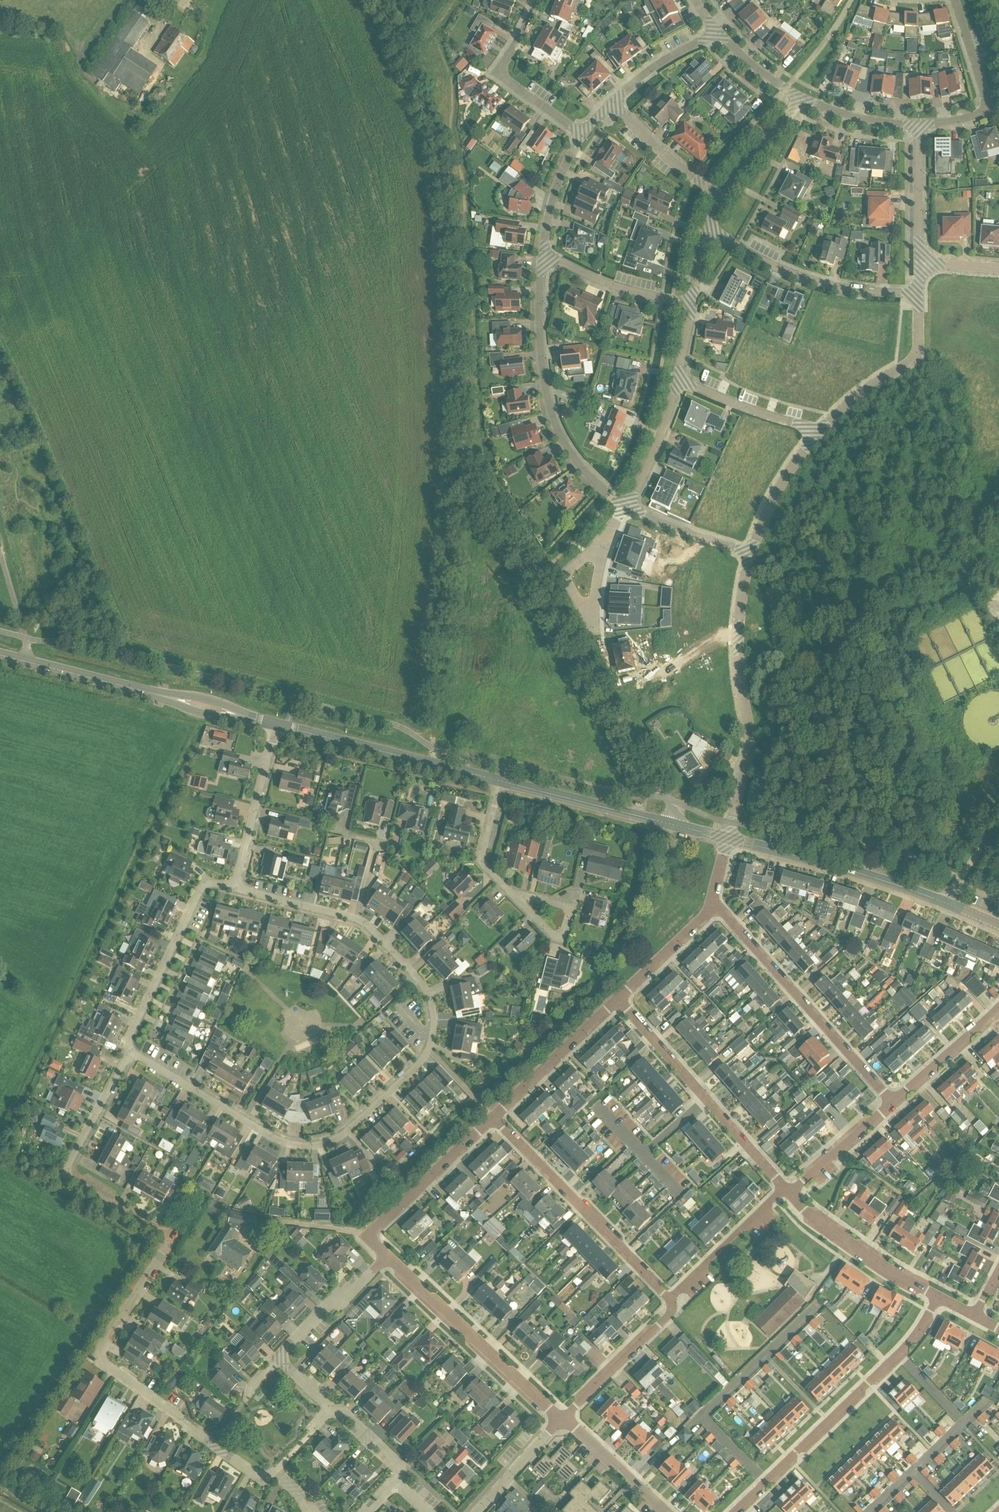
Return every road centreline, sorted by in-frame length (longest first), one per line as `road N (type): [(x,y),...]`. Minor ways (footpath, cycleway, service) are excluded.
road 1 (residential): [(275,1473),(256,1476),(101,1359),(174,1240),(65,1172),(132,1051)]
road 2 (residential): [(358,919),(418,978),(430,996),(434,1033),(418,1062),(339,1140),(299,1148),(132,1051)]
road 3 (unclassified): [(461,470),(443,157),(378,0)]
road 4 (residential): [(673,824),(670,800),(461,470)]
road 5 (residential): [(736,1511),(903,1355),(942,1295)]
road 6 (secondary): [(279,726),(0,656)]
road 7 (residential): [(728,838),(750,751),(738,652),(752,555)]
road 8 (secondary): [(998,926),(901,886),(728,838)]
road 9 (residential): [(632,508),(589,476),(556,420),(544,357),(547,258)]
road 10 (track): [(461,470),(435,750)]
road 11 (residential): [(893,1104),(713,903)]
road 12 (residential): [(789,1193),(618,1000)]
road 13 (residential): [(670,1299),(498,1118)]
road 14 (residential): [(563,1420),(386,1258)]
road 15 (secondary): [(502,782),(279,726)]
road 16 (residential): [(921,295),(820,284),(713,229)]
road 17 (residential): [(132,1051),(130,1037),(199,892),(216,883),(237,888)]
road 18 (residential): [(386,1258),(369,1241),(374,1234),(498,1118)]
road 19 (residential): [(817,437),(914,362),(921,295)]
road 20 (residential): [(586,136),(501,72),(538,0)]
road 21 (residential): [(923,125),(987,116),(954,0)]
road 22 (residential): [(942,1295),(810,1215),(789,1193)]
road 23 (secondary): [(673,824),(502,782)]
road 24 (residential): [(498,1118),(618,1000)]
road 25 (residential): [(237,888),(279,726)]
road 26 (residential): [(696,304),(621,290),(547,258)]
road 27 (residential): [(563,1420),(670,1314)]
road 28 (residential): [(279,1356),(386,1258)]
road 29 (residential): [(726,197),(614,105)]
road 30 (residential): [(817,437),(683,382)]
road 31 (residential): [(893,1104),(998,1007)]
road 32 (residential): [(604,645),(607,565),(632,508)]
road 33 (residential): [(789,1193),(893,1104)]
road 34 (residential): [(664,1511),(563,1420)]
road 35 (residential): [(632,508),(683,382)]
road 36 (residential): [(618,1000),(713,903)]
road 37 (residential): [(752,555),(788,476),(817,437)]
road 38 (residential): [(920,258),(923,125)]
road 39 (residential): [(547,258),(557,187),(586,136)]
road 40 (residential): [(752,555),(632,508)]
road 41 (residential): [(614,105),(652,69),(718,31)]
road 42 (residential): [(237,888),(358,919)]
road 43 (residential): [(512,893),(484,865),(502,782)]
road 44 (residential): [(478,1511),(563,1420)]
road 45 (residential): [(726,197),(806,102)]

